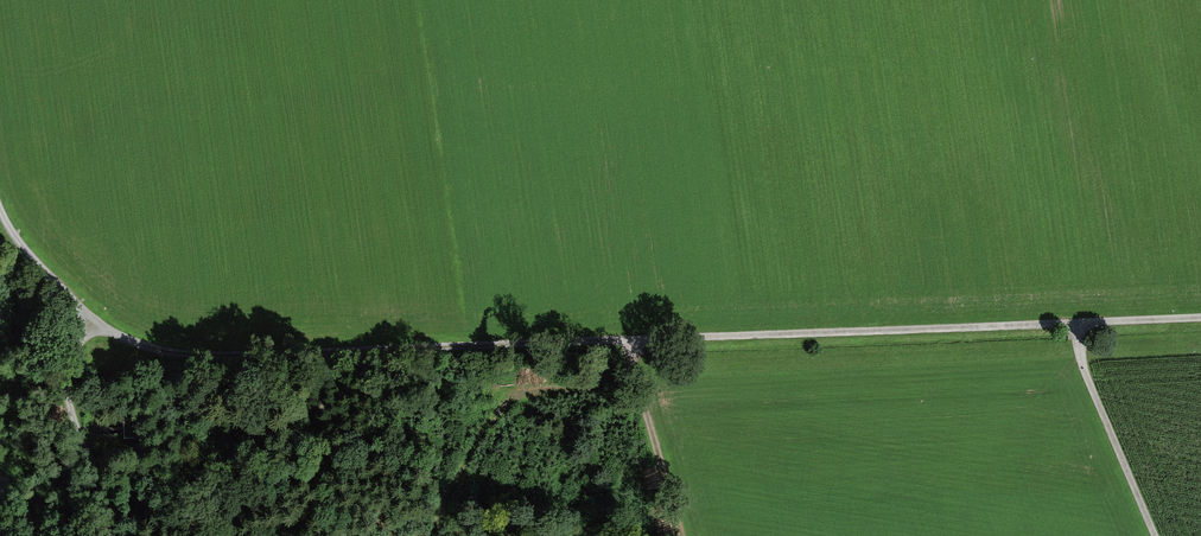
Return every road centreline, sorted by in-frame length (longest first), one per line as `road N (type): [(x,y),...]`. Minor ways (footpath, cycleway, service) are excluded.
road 1 (track): [(1200,319),(210,358),(162,353),(88,325)]
road 2 (track): [(1079,325),(1083,369),(1154,535)]
road 3 (track): [(117,535),(65,392),(65,372),(88,325)]
road 4 (track): [(682,535),(627,341)]
road 5 (track): [(88,325),(0,208)]

